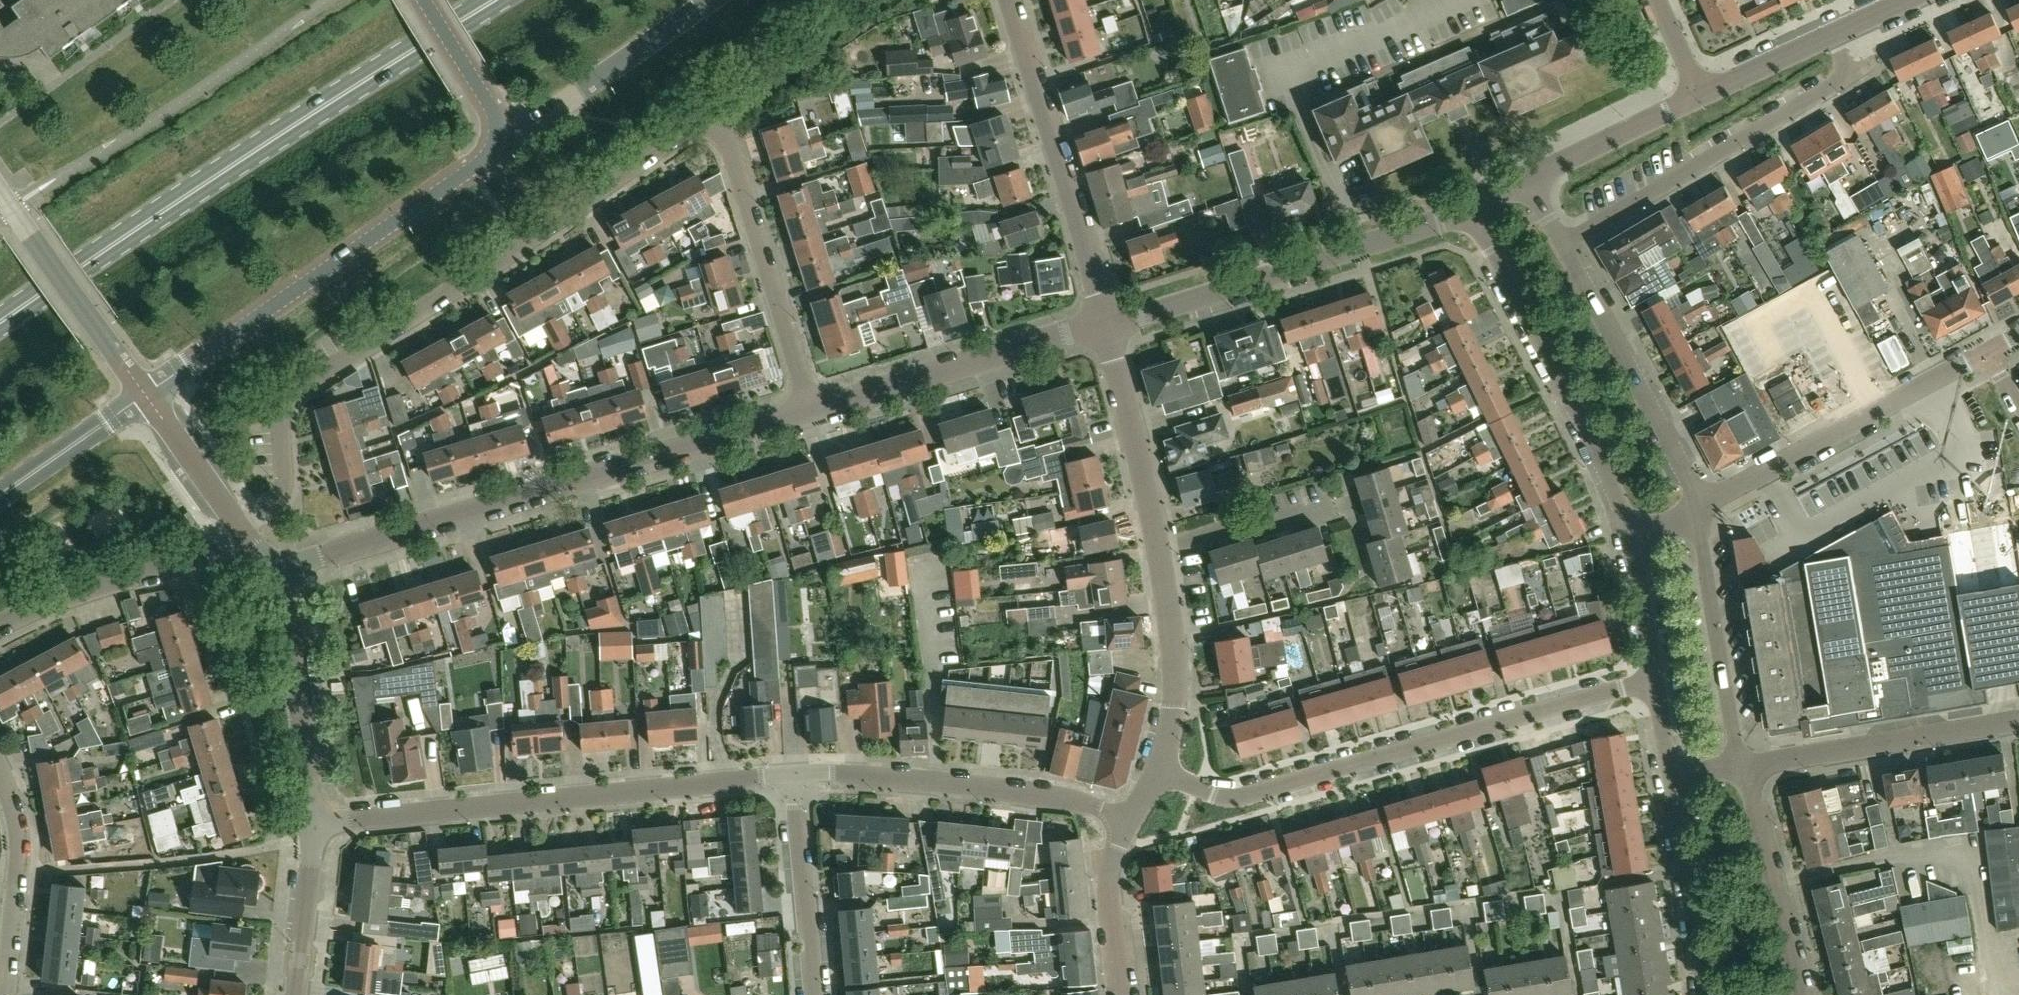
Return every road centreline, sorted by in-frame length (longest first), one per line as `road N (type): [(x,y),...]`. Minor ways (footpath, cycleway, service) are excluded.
road 1 (residential): [(242,526),(278,498),(285,481),(281,421),(298,389),(525,245),(684,130),(716,127)]
road 2 (primary): [(0,323),(494,0)]
road 3 (residential): [(274,571),(811,411)]
road 4 (residential): [(1157,772),(1230,799),(1655,678)]
road 5 (residential): [(792,774),(313,824)]
road 6 (tertiary): [(145,392),(472,171),(498,139)]
road 7 (residential): [(1563,244),(1853,75),(1832,33)]
road 8 (residential): [(1105,325),(1468,212)]
road 9 (residential): [(1468,212),(1607,472),(1629,534)]
road 10 (residential): [(1131,820),(1046,795),(792,774)]
road 11 (residential): [(1105,325),(1009,0)]
road 12 (residential): [(1698,505),(1990,351)]
road 13 (residential): [(811,411),(1105,325)]
road 14 (residential): [(811,411),(727,136),(716,127)]
road 15 (residential): [(1698,505),(1563,244)]
road 16 (residential): [(1740,765),(2018,722)]
road 17 (residential): [(1740,765),(1698,505)]
road 18 (residential): [(0,625),(90,588),(188,561),(242,526)]
road 19 (residential): [(498,139),(547,118),(715,0)]
road 20 (tertiary): [(313,824),(293,634),(274,571)]
road 21 (residential): [(145,392),(0,194)]
road 22 (residential): [(1801,994),(1740,765)]
road 23 (residential): [(1158,548),(1105,325)]
road 24 (residential): [(1157,772),(1177,688),(1158,548)]
road 25 (residential): [(4,994),(19,846),(0,776)]
road 26 (residential): [(814,994),(792,774)]
road 27 (residential): [(1672,776),(1708,994)]
road 28 (residential): [(1158,548),(1350,503)]
road 29 (residential): [(1529,179),(1701,95)]
road 30 (residential): [(1120,994),(1108,889),(1131,820)]
road 31 (tertiary): [(0,493),(145,392)]
road 32 (tertiary): [(296,994),(313,824)]
road 33 (tertiary): [(242,526),(145,392)]
road 34 (tertiary): [(498,139),(493,106),(423,0)]
road 35 (residential): [(1629,534),(1655,678)]
road 36 (residential): [(1701,95),(1832,33)]

